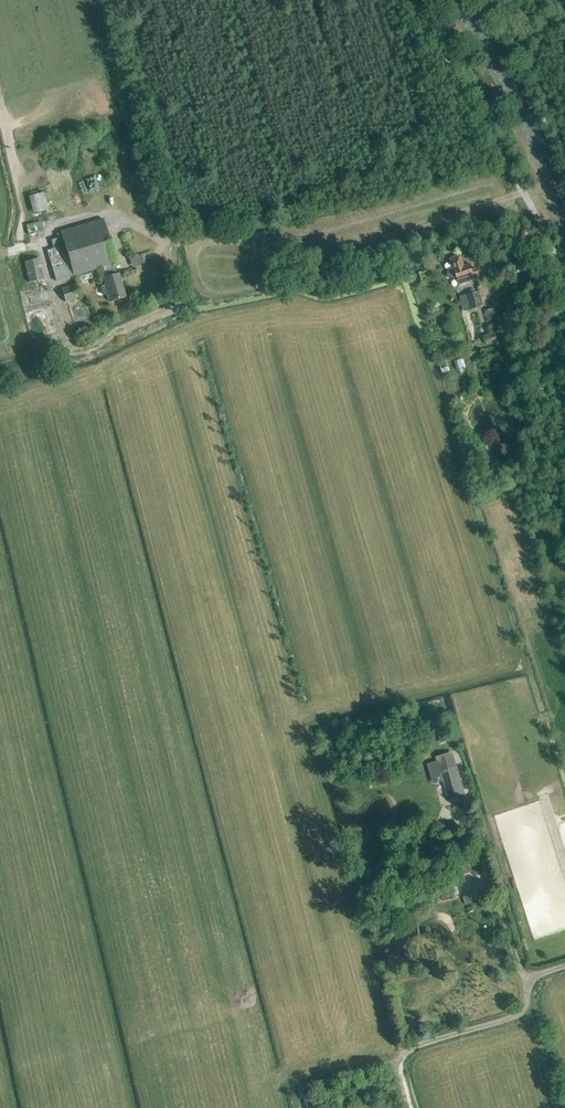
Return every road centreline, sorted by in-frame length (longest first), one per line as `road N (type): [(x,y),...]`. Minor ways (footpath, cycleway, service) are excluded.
road 1 (track): [(554,184),(317,252),(215,231),(157,244),(104,211),(62,220),(43,242),(25,248)]
road 2 (track): [(408,1107),(398,1073),(403,1054),(517,1016),(529,983),(564,970)]
road 3 (secondary): [(564,215),(529,123),(454,0)]
road 4 (track): [(531,981),(518,965),(468,801)]

